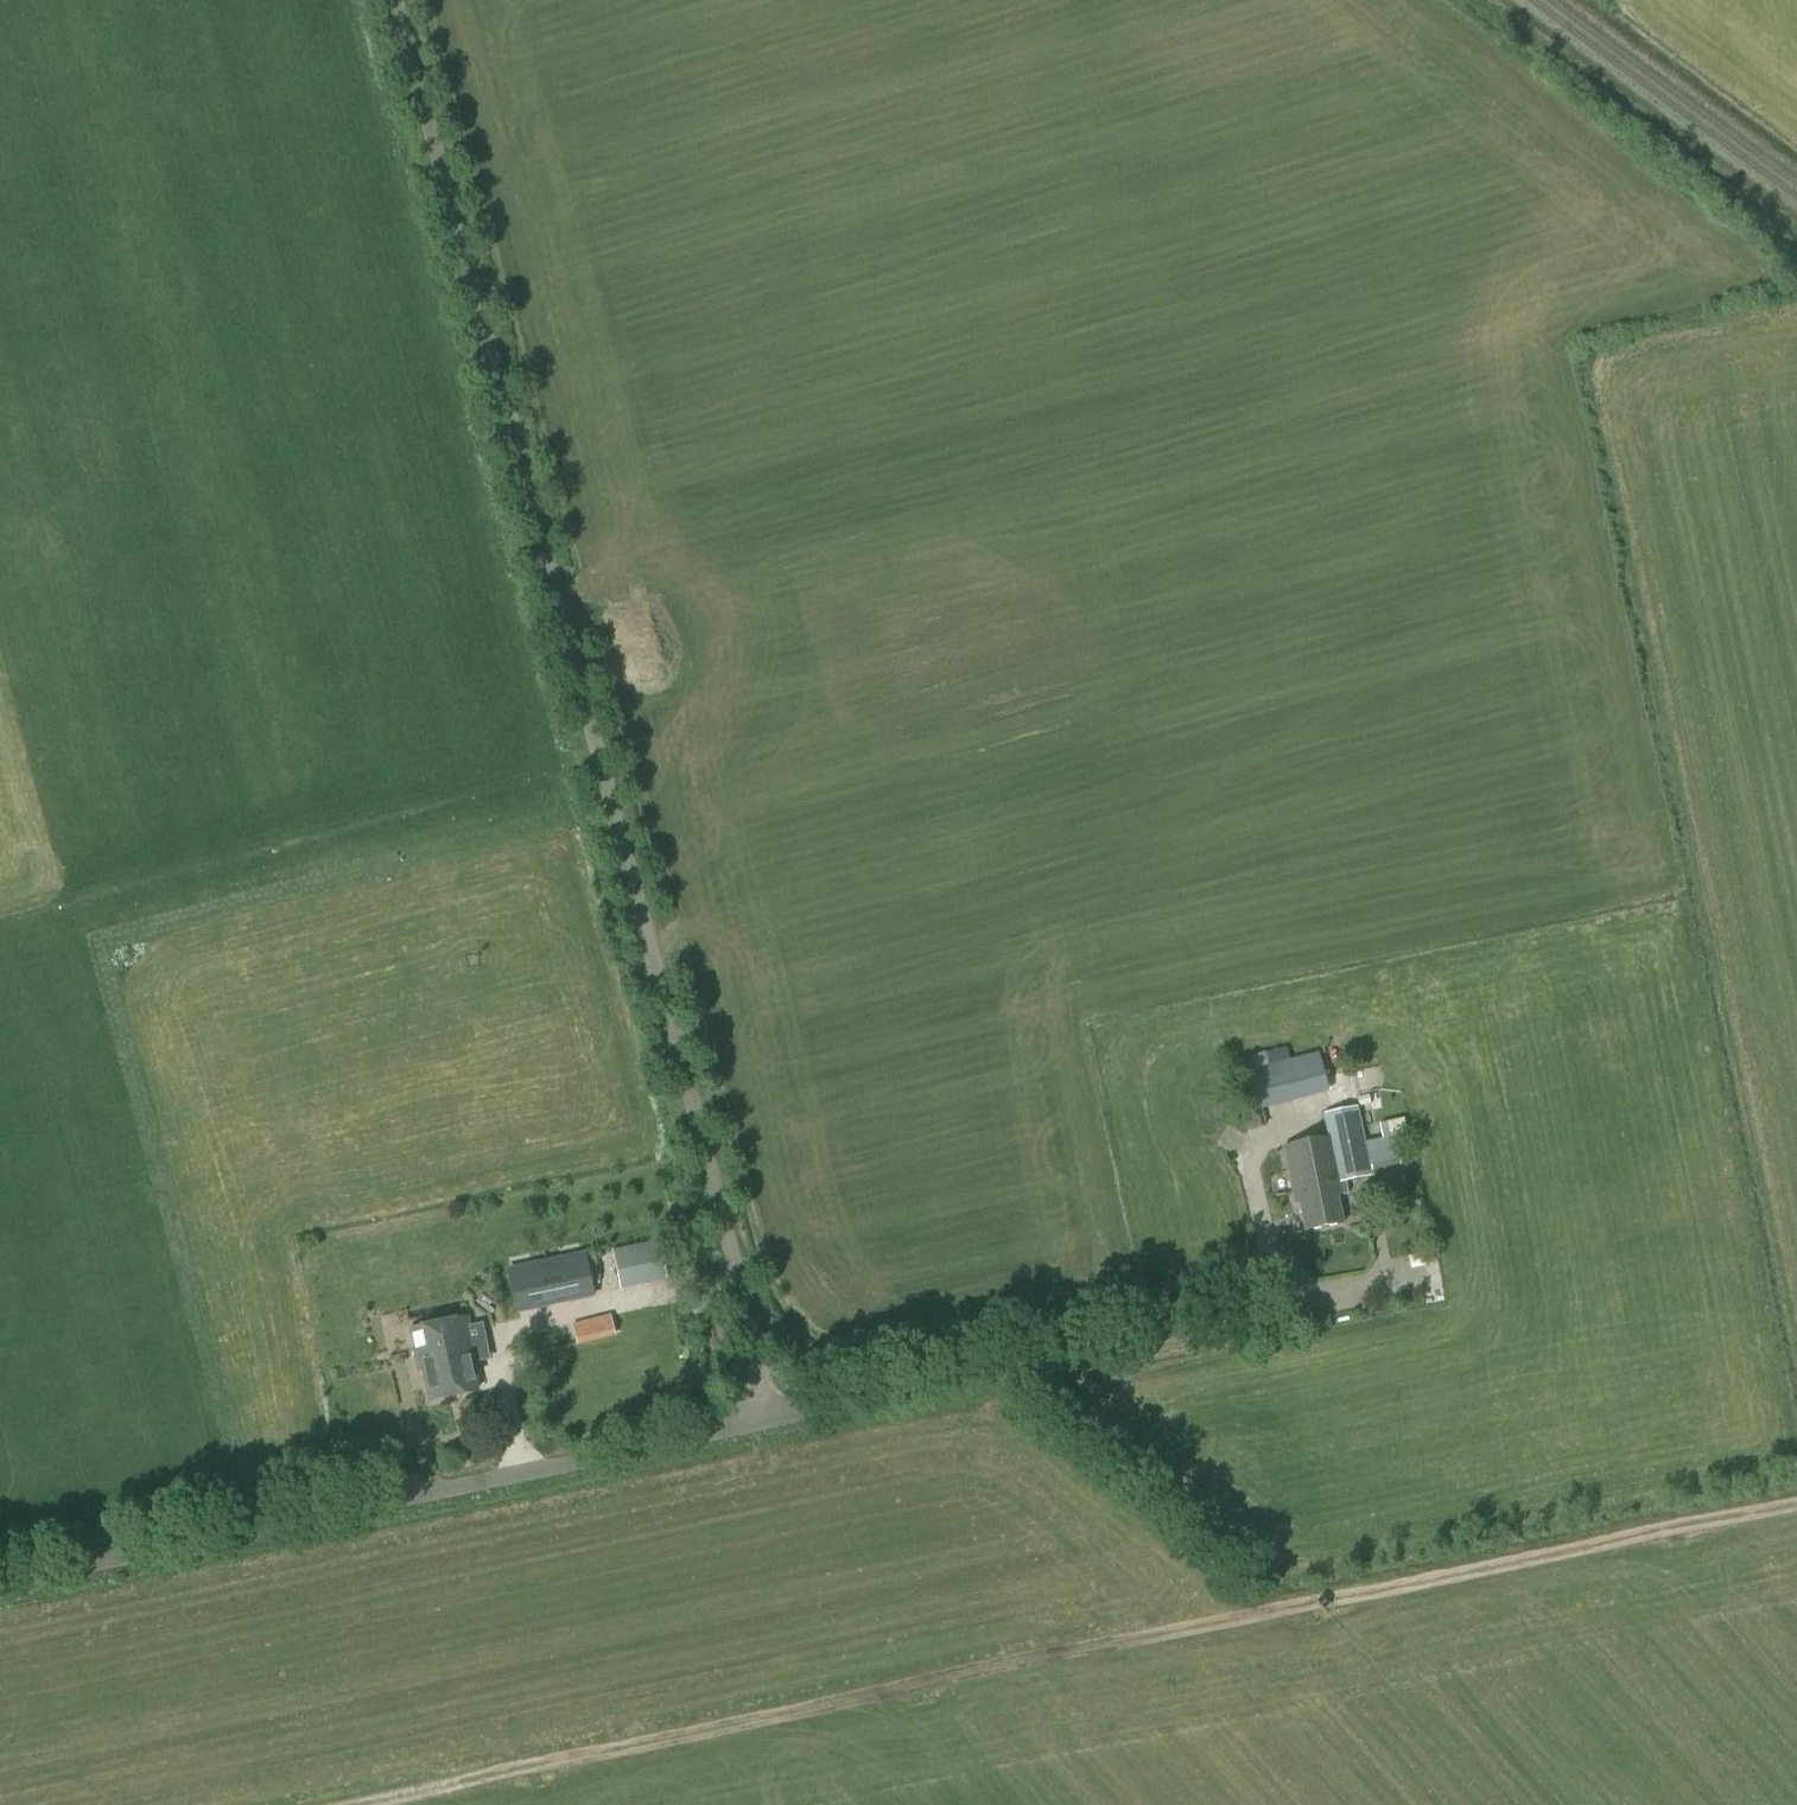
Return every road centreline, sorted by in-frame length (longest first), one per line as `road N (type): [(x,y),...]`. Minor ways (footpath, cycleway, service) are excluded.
road 1 (unclassified): [(401,0),(774,1422)]
road 2 (unclassified): [(0,1586),(774,1422)]
road 3 (unclassified): [(774,1422),(1379,1283)]

